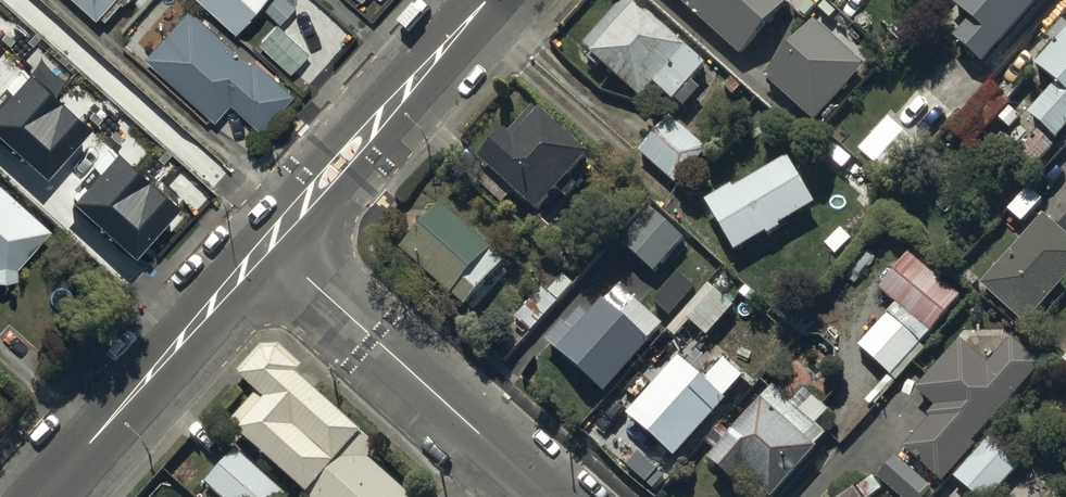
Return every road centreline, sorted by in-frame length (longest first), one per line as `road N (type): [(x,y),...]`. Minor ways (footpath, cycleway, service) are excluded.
road 1 (residential): [(552,496),(270,243)]
road 2 (residential): [(43,496),(270,243)]
road 3 (residential): [(270,243),(487,0)]

